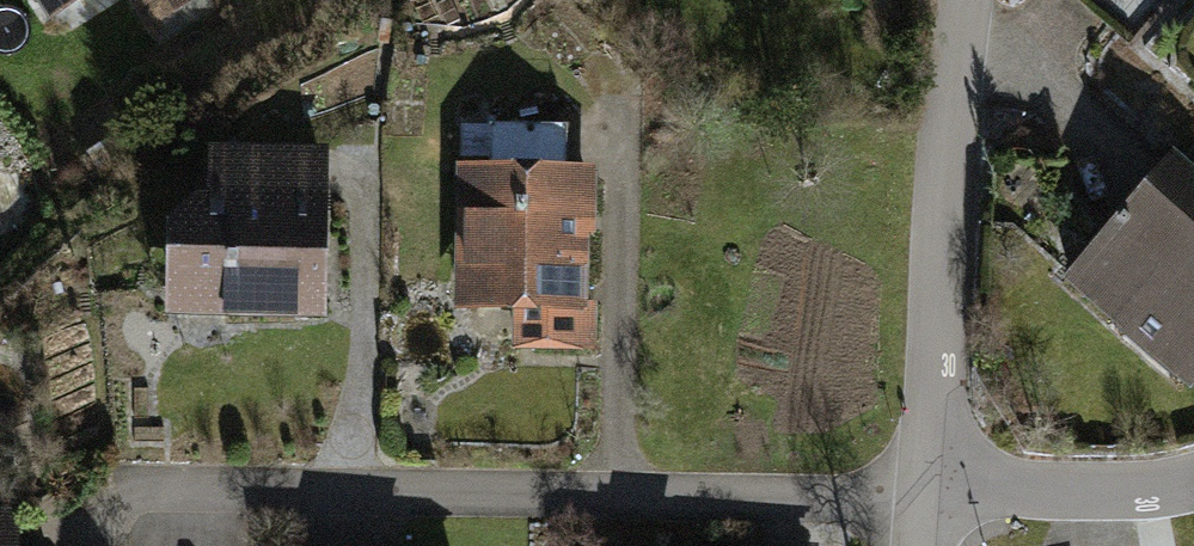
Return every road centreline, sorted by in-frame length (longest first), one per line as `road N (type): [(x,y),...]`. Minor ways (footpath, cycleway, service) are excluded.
road 1 (residential): [(928,484),(964,0)]
road 2 (residential): [(928,484),(1118,488),(1193,478)]

